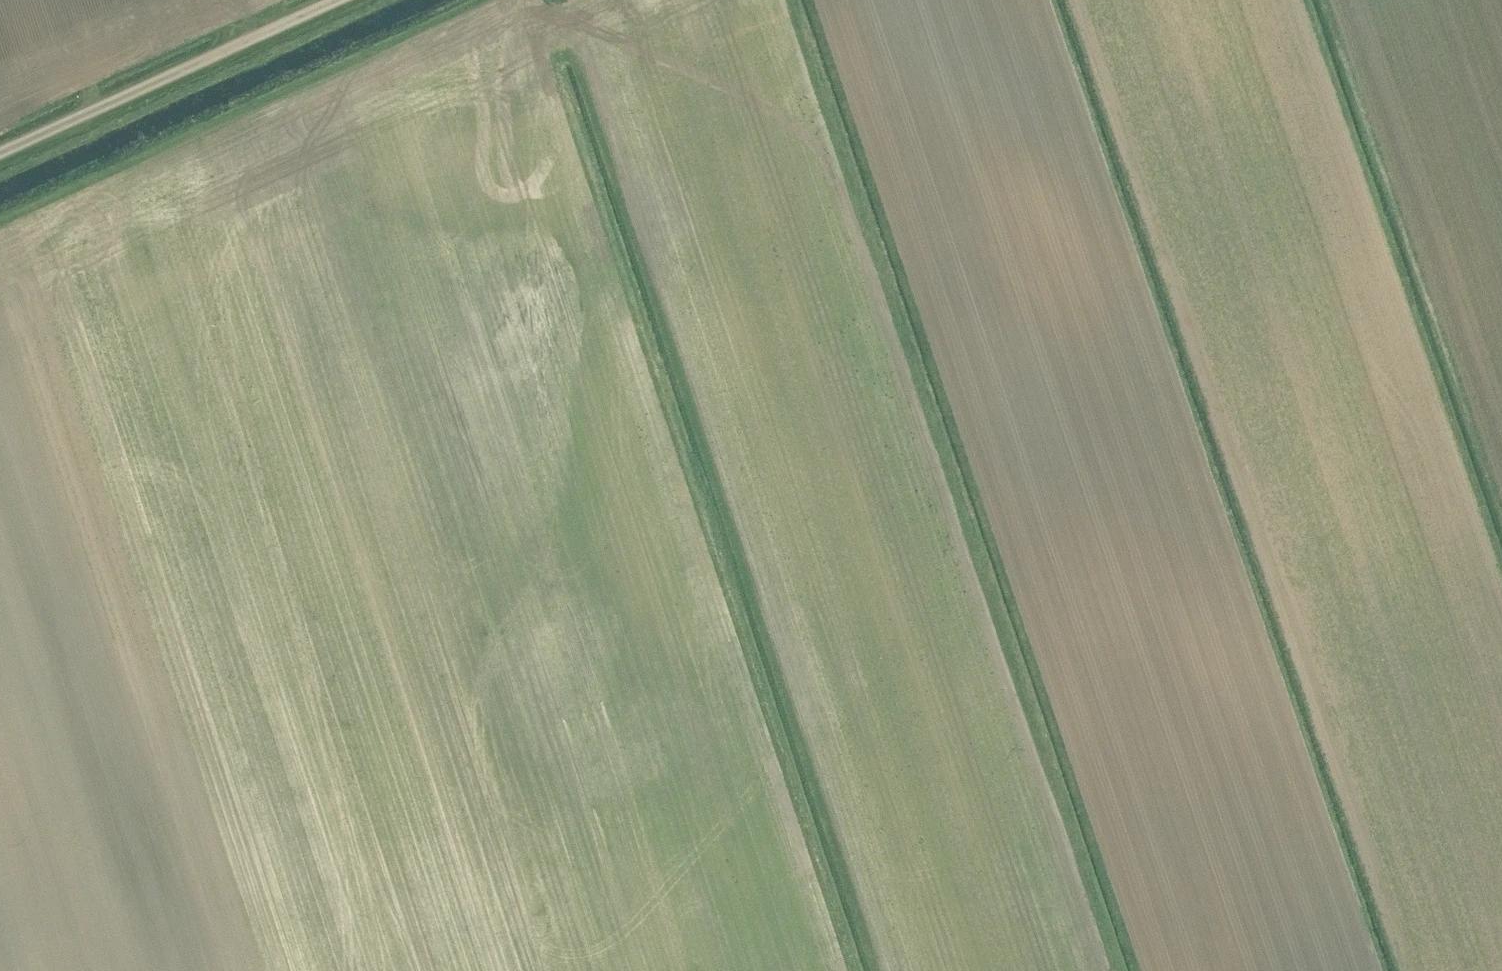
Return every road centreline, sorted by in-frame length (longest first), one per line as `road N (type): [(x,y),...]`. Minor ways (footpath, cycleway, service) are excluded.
road 1 (track): [(339,0),(0,154)]

